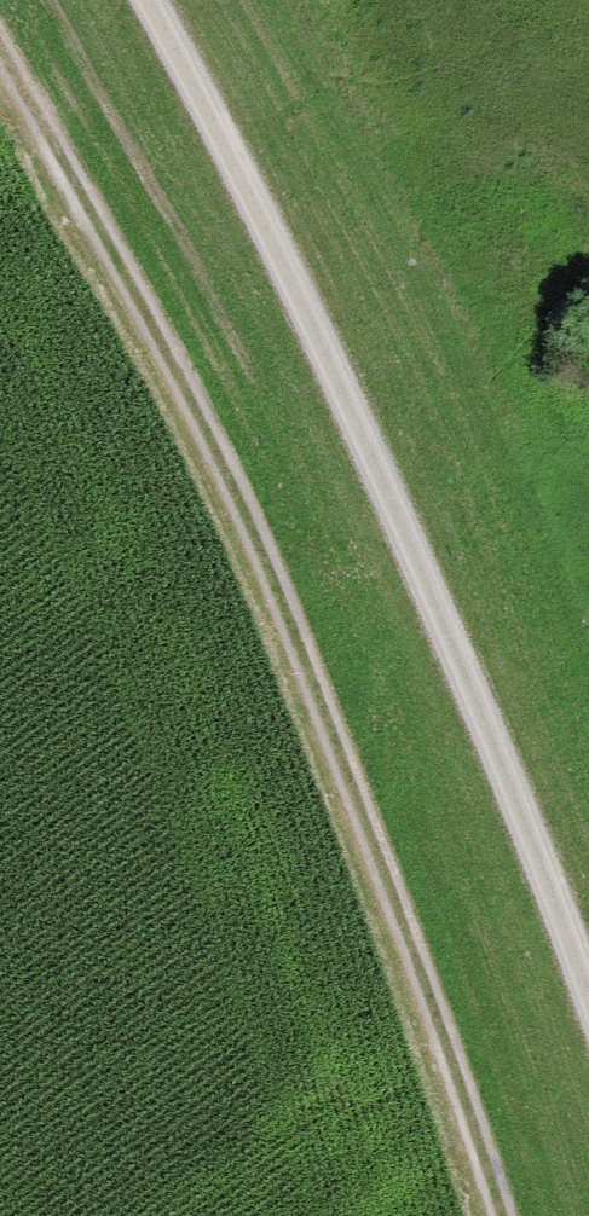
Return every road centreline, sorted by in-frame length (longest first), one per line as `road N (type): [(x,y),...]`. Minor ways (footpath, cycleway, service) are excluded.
road 1 (track): [(501,1215),(307,669),(52,143),(0,54)]
road 2 (track): [(138,0),(279,217),(518,777),(588,981)]

